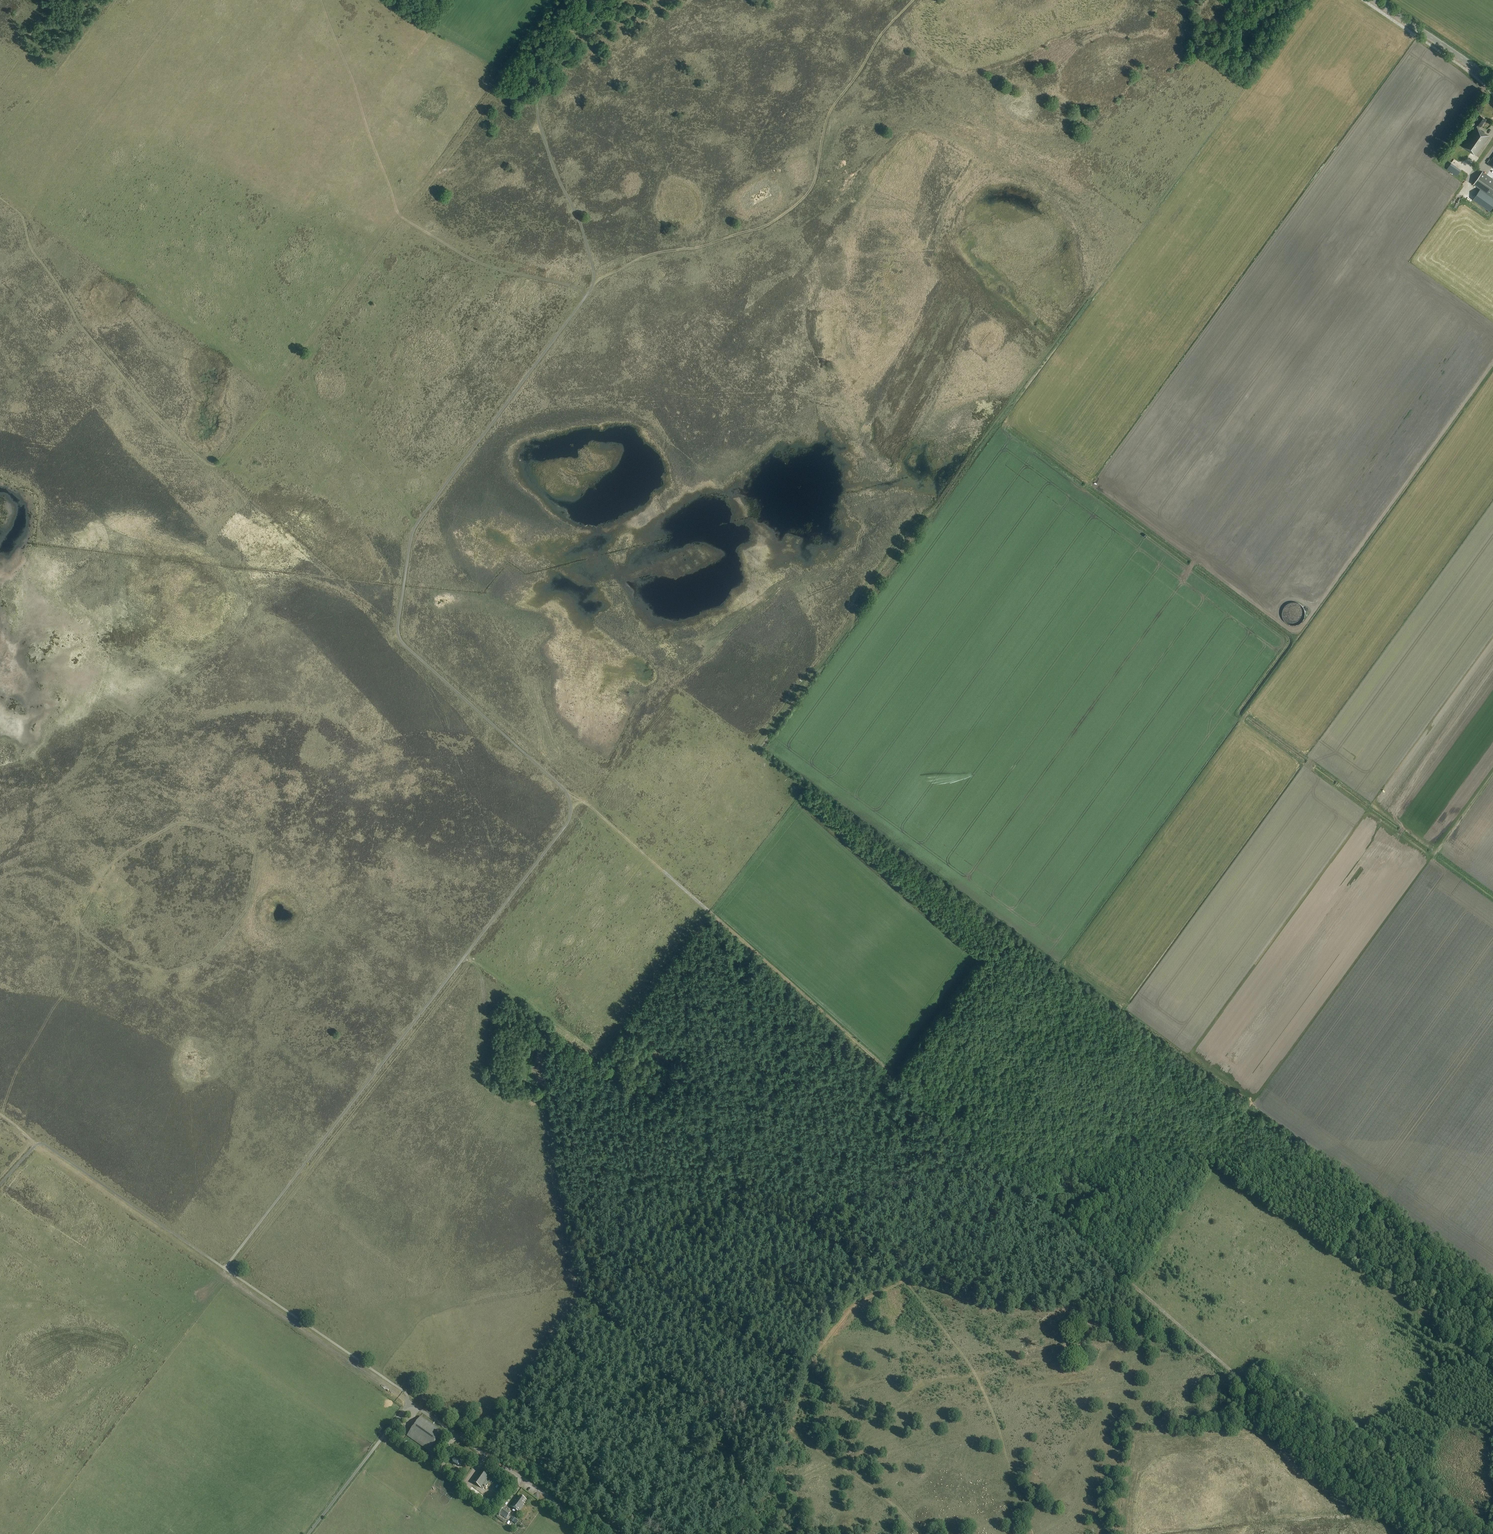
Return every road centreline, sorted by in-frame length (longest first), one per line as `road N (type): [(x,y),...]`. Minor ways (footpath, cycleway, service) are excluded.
road 1 (track): [(1413,1533),(589,804),(572,807)]
road 2 (track): [(409,1402),(36,1145)]
road 3 (track): [(1302,627),(1492,362)]
road 4 (tertiary): [(1492,86),(1376,0)]

